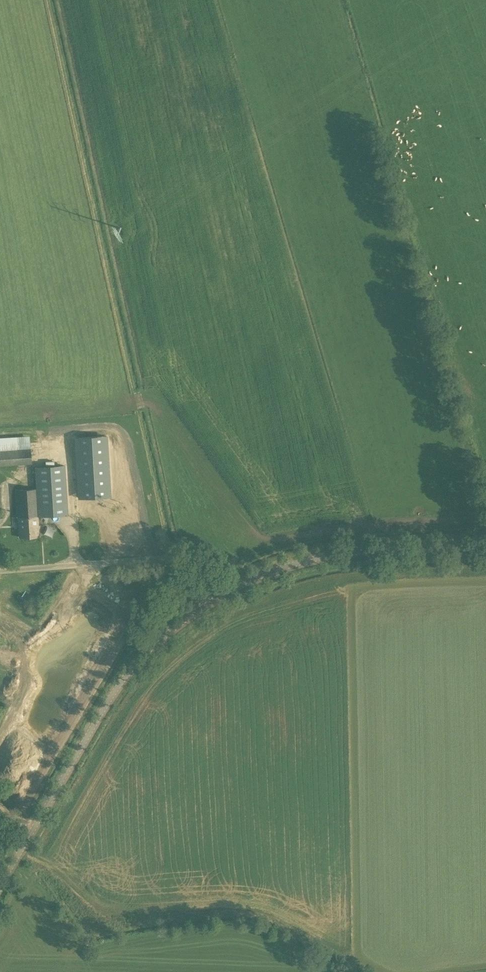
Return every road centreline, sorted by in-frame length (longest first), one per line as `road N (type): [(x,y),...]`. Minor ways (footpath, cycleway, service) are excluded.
road 1 (tertiary): [(0,886),(131,668),(203,609),(305,562),(485,546)]

